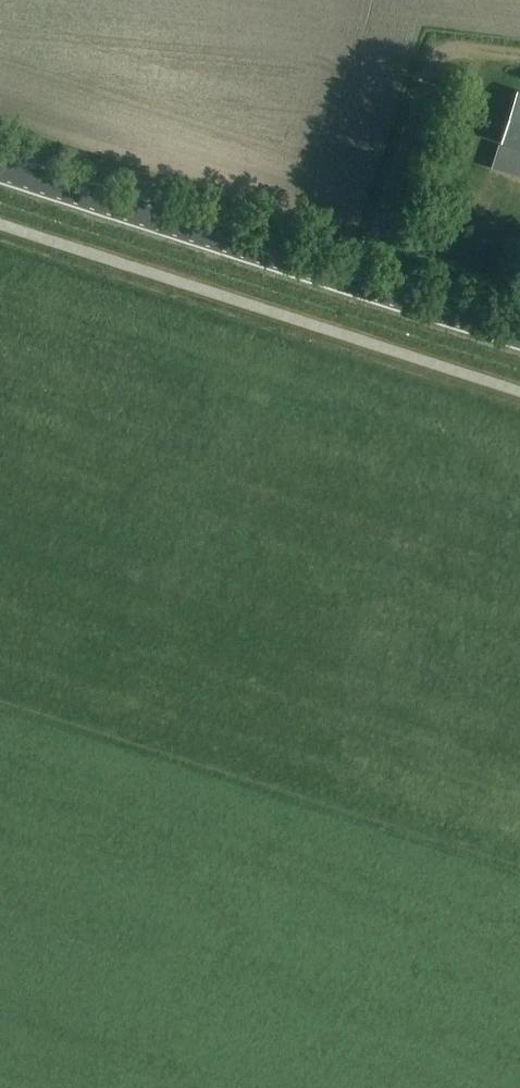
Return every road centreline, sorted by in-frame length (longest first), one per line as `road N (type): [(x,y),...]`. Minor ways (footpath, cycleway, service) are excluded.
road 1 (tertiary): [(519,334),(0,166)]

